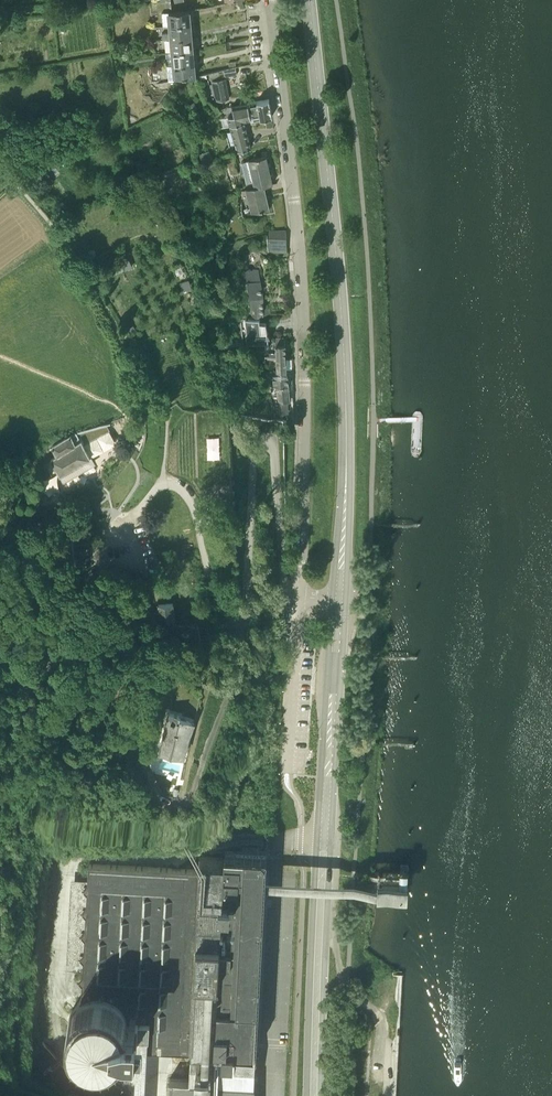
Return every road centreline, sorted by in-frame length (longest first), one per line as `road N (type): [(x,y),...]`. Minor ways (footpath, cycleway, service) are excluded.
road 1 (tertiary): [(336,600),(343,354),(309,0)]
road 2 (unclassified): [(299,598),(302,296),(271,0)]
road 3 (unclassified): [(299,598),(284,583),(266,441),(253,450),(245,626),(225,613),(181,490),(163,482),(131,517)]
road 4 (tertiary): [(314,1095),(324,841)]
road 5 (tertiary): [(324,841),(336,600)]

